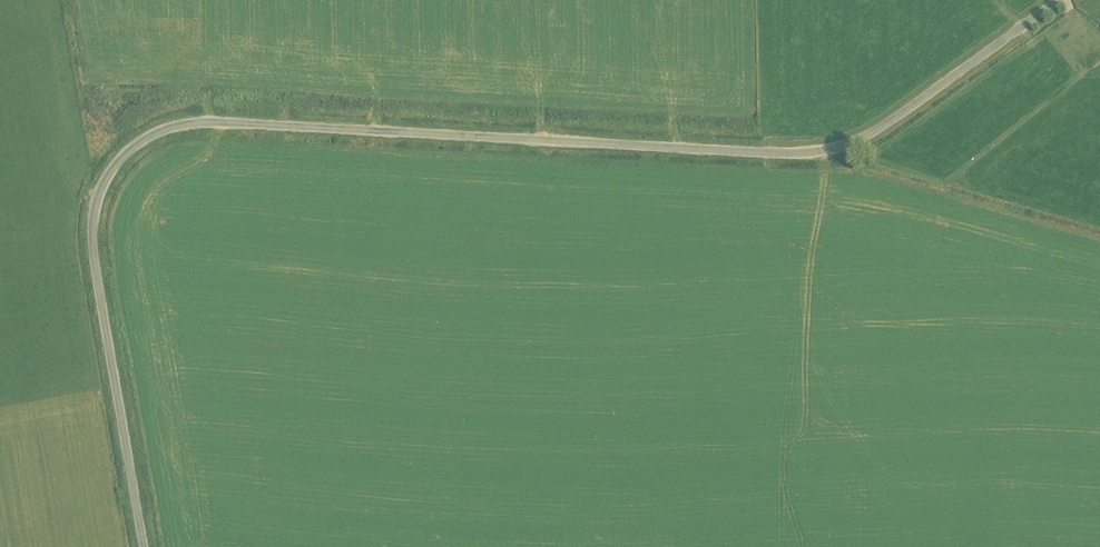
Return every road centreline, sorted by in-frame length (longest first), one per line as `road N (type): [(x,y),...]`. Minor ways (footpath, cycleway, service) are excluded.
road 1 (unclassified): [(146,546),(95,256),(107,182),(145,142),(207,126),(803,159),(879,136),(1064,0)]

